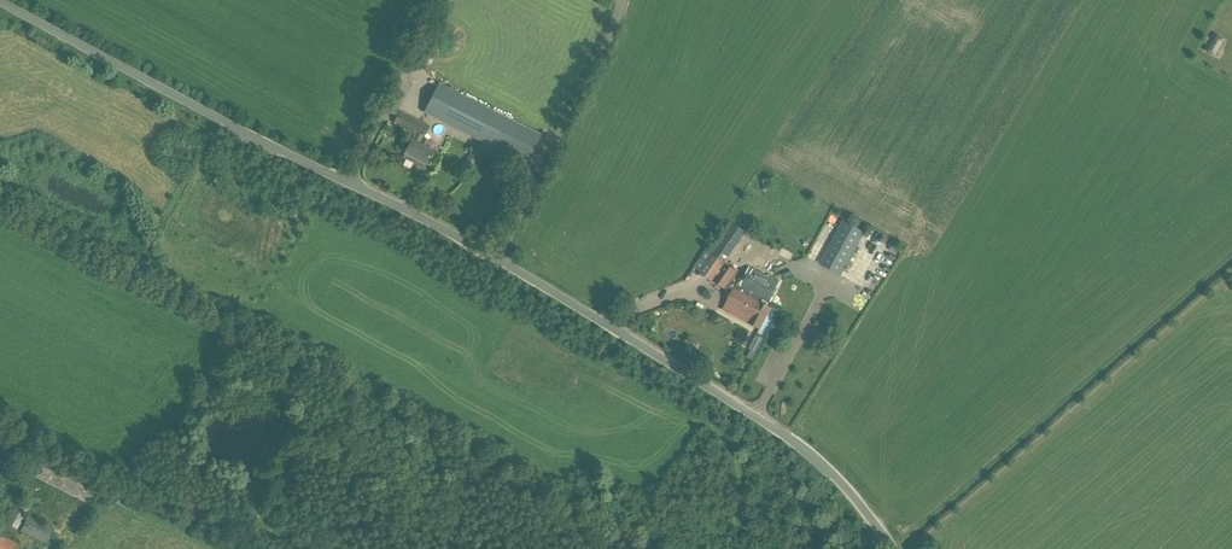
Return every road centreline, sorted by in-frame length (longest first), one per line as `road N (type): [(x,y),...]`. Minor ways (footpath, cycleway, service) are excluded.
road 1 (unclassified): [(498,260),(0,2)]
road 2 (unclassified): [(893,548),(803,446),(498,260)]
road 3 (unclassified): [(498,260),(622,0)]

